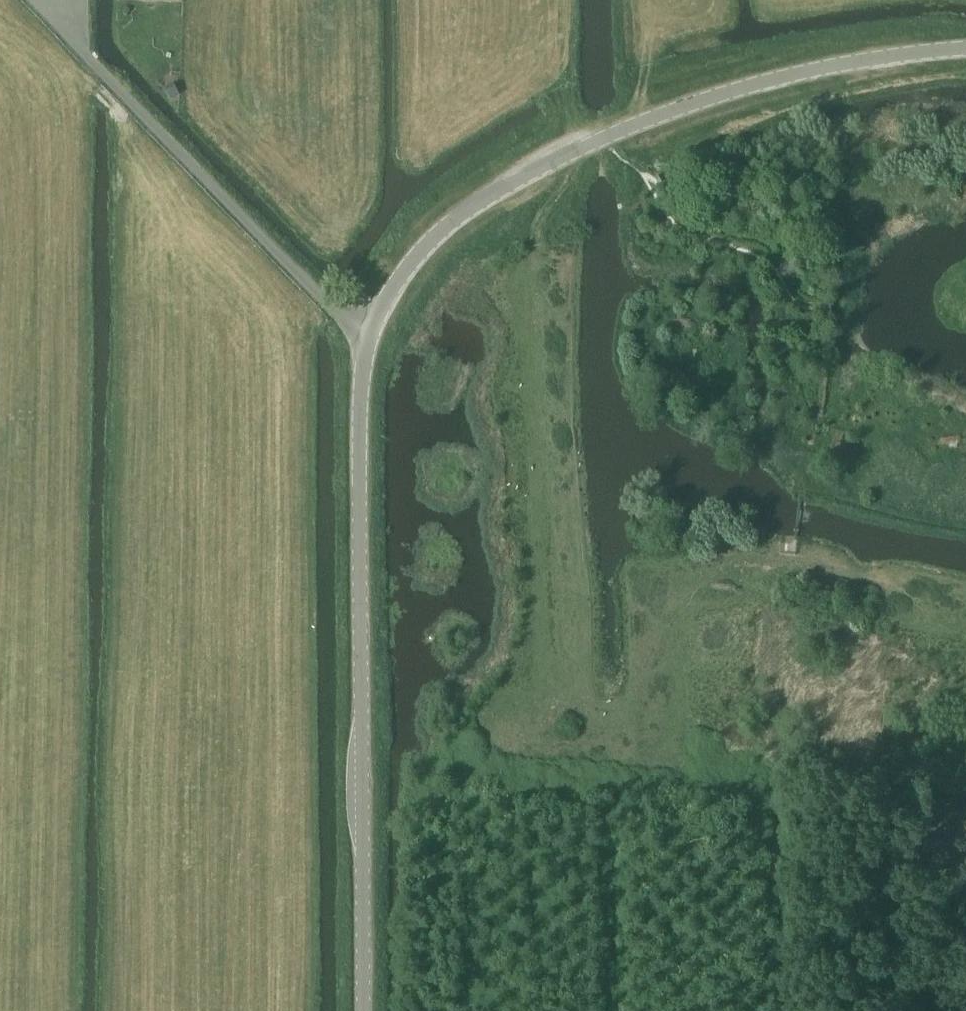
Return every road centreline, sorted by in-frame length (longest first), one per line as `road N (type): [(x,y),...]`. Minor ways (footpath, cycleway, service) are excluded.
road 1 (unclassified): [(584,148),(485,198),(442,233),(388,295),(367,344),(364,1010)]
road 2 (unclassified): [(584,148),(781,78),(965,49)]

